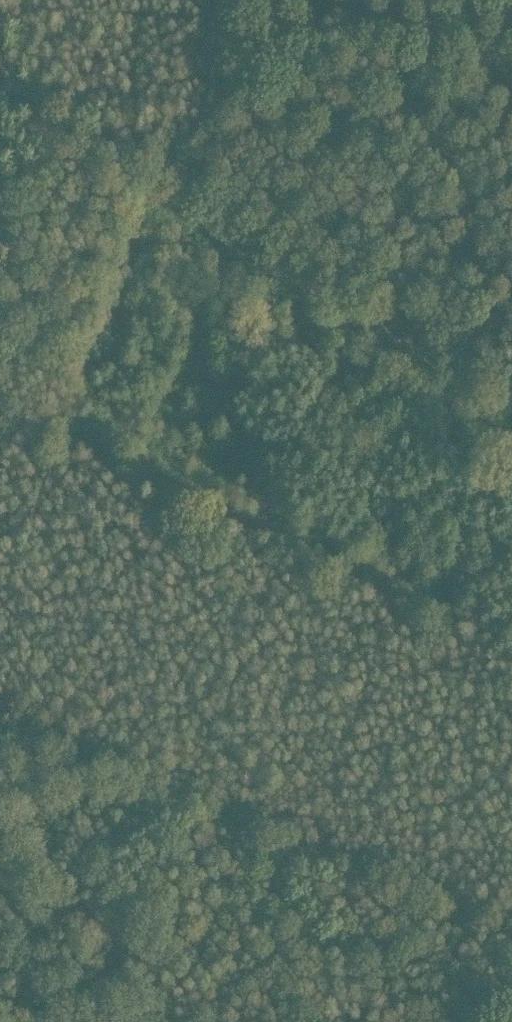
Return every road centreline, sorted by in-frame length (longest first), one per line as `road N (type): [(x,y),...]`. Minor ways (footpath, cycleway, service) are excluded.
road 1 (track): [(511,415),(0,111)]

